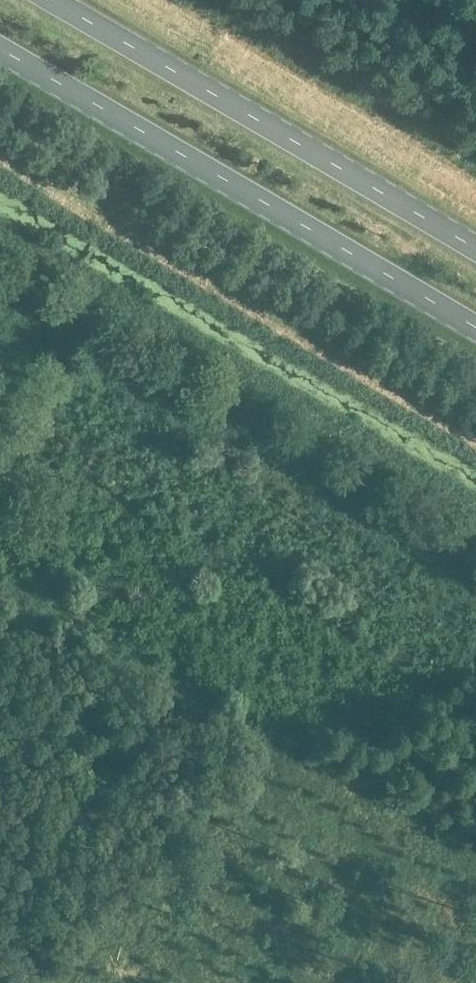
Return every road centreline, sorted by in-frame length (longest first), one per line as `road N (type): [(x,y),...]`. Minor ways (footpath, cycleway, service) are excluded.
road 1 (primary): [(0,45),(475,327)]
road 2 (primary): [(475,256),(50,0)]

